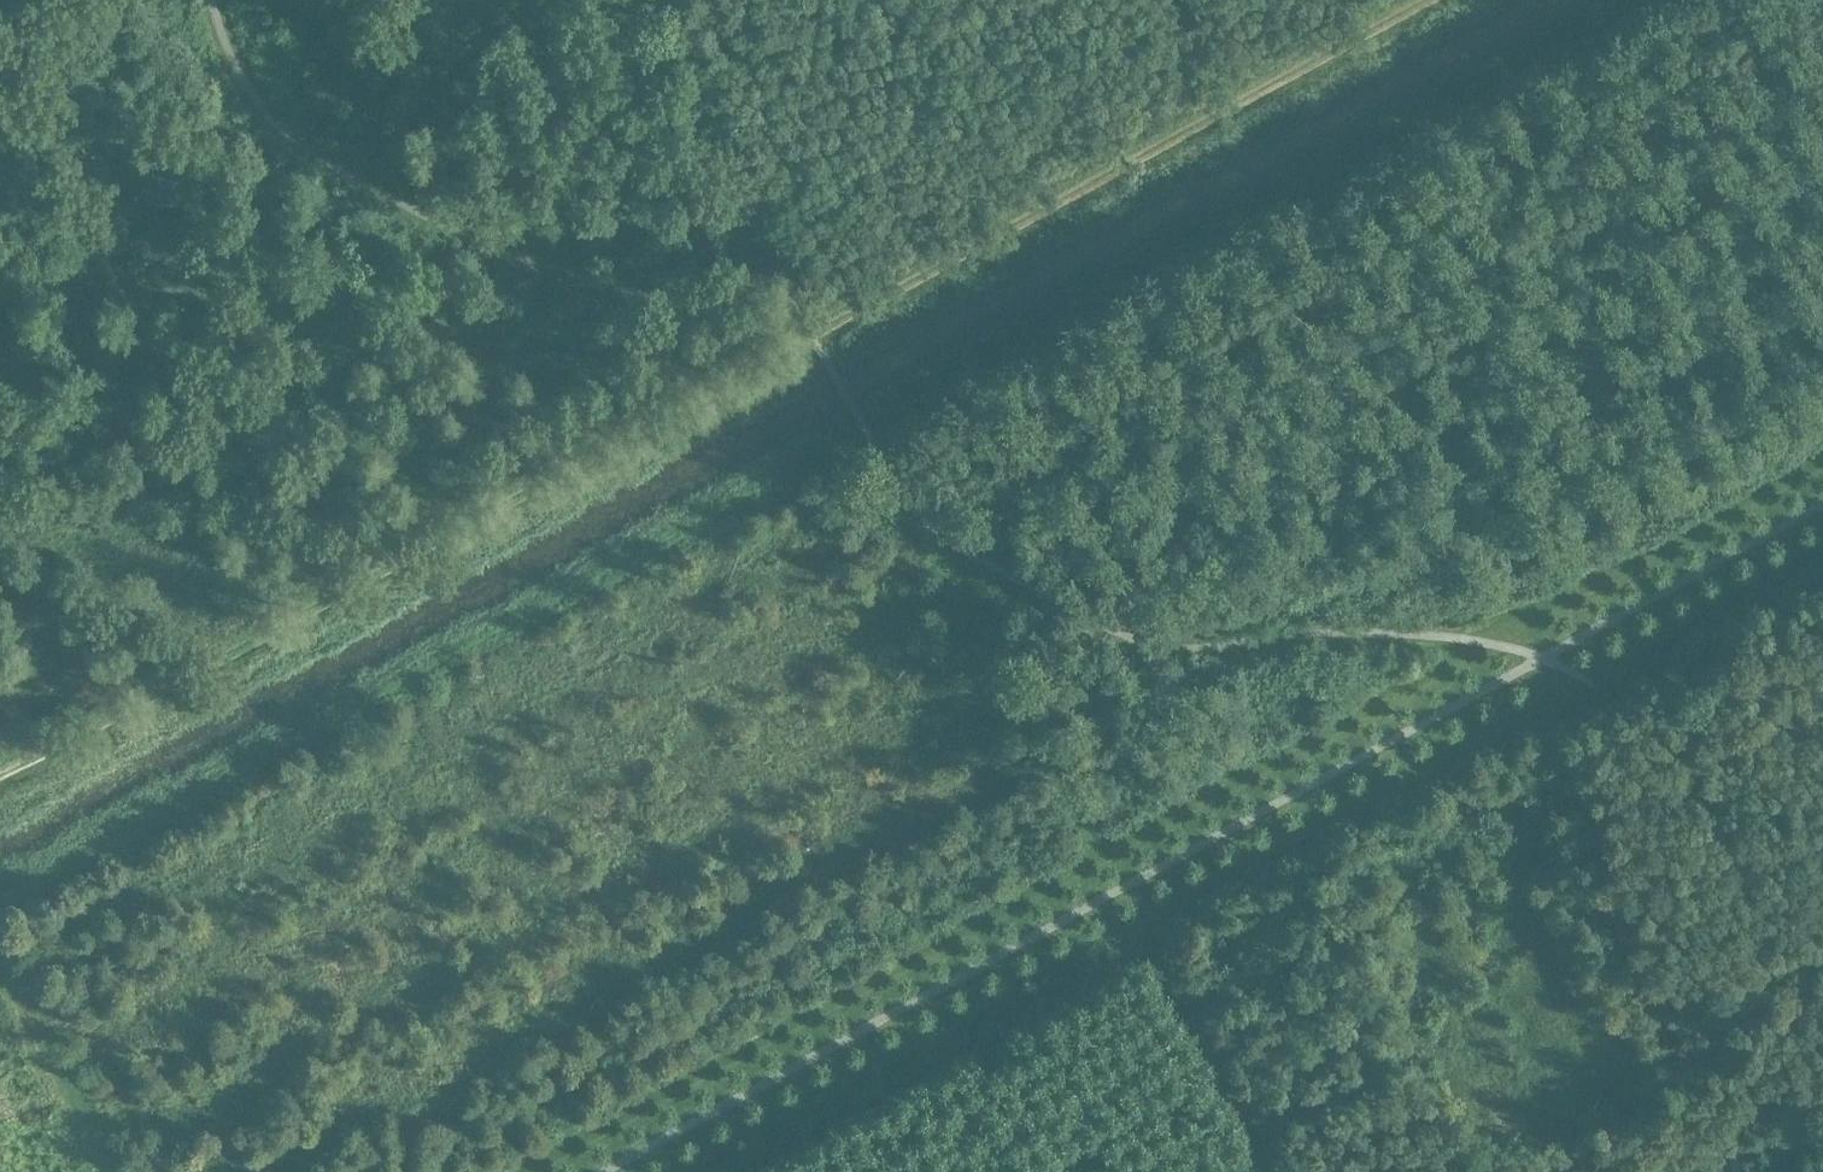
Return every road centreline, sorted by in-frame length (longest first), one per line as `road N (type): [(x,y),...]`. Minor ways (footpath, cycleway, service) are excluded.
road 1 (track): [(1643,0),(0,906)]
road 2 (track): [(0,774),(813,328)]
road 3 (track): [(107,1171),(0,979)]

